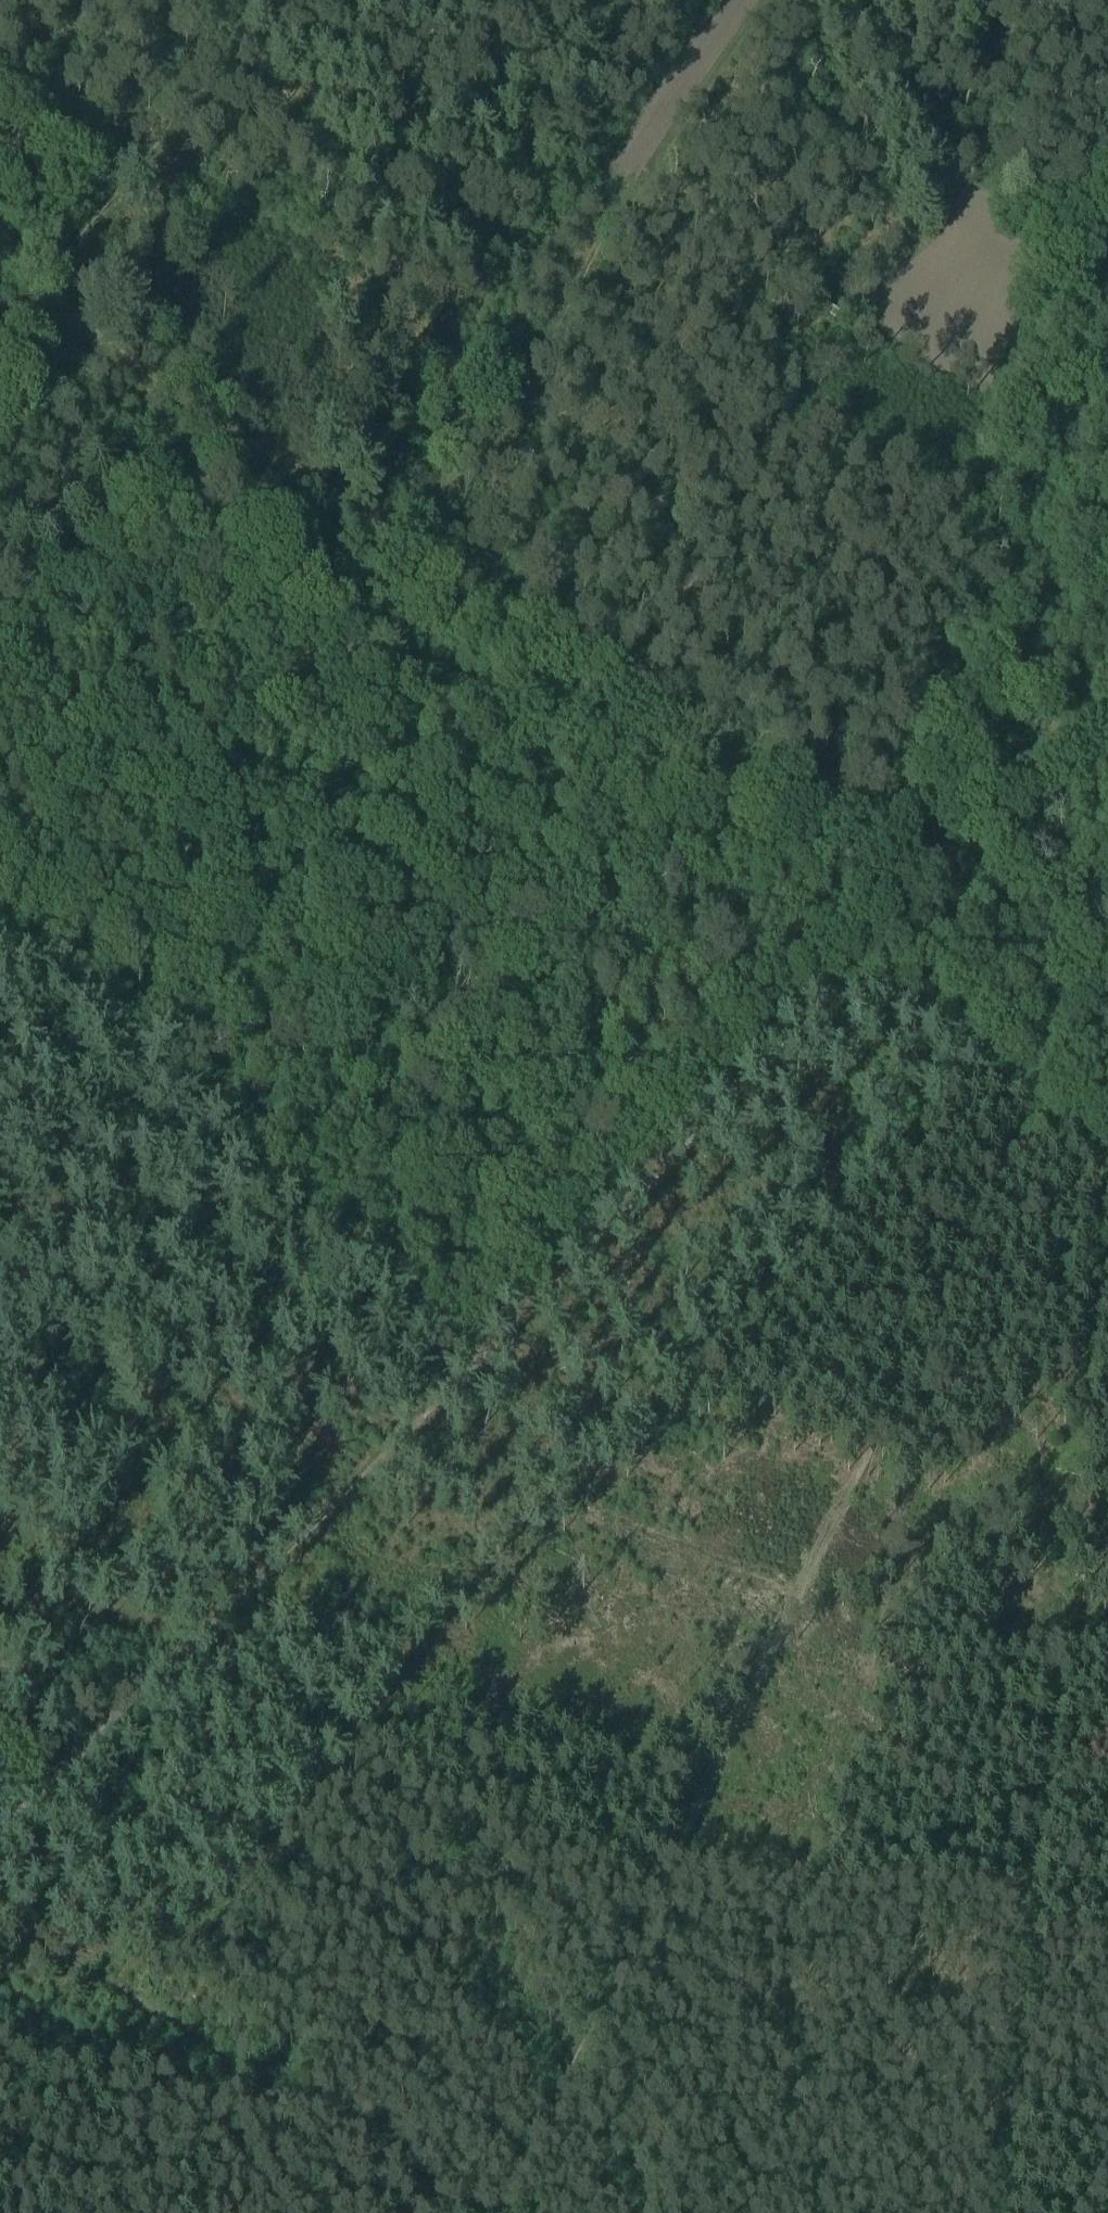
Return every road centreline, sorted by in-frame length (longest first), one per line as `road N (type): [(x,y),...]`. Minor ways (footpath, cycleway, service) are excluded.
road 1 (track): [(501,2212),(1027,1115)]
road 2 (track): [(0,1814),(848,962)]

